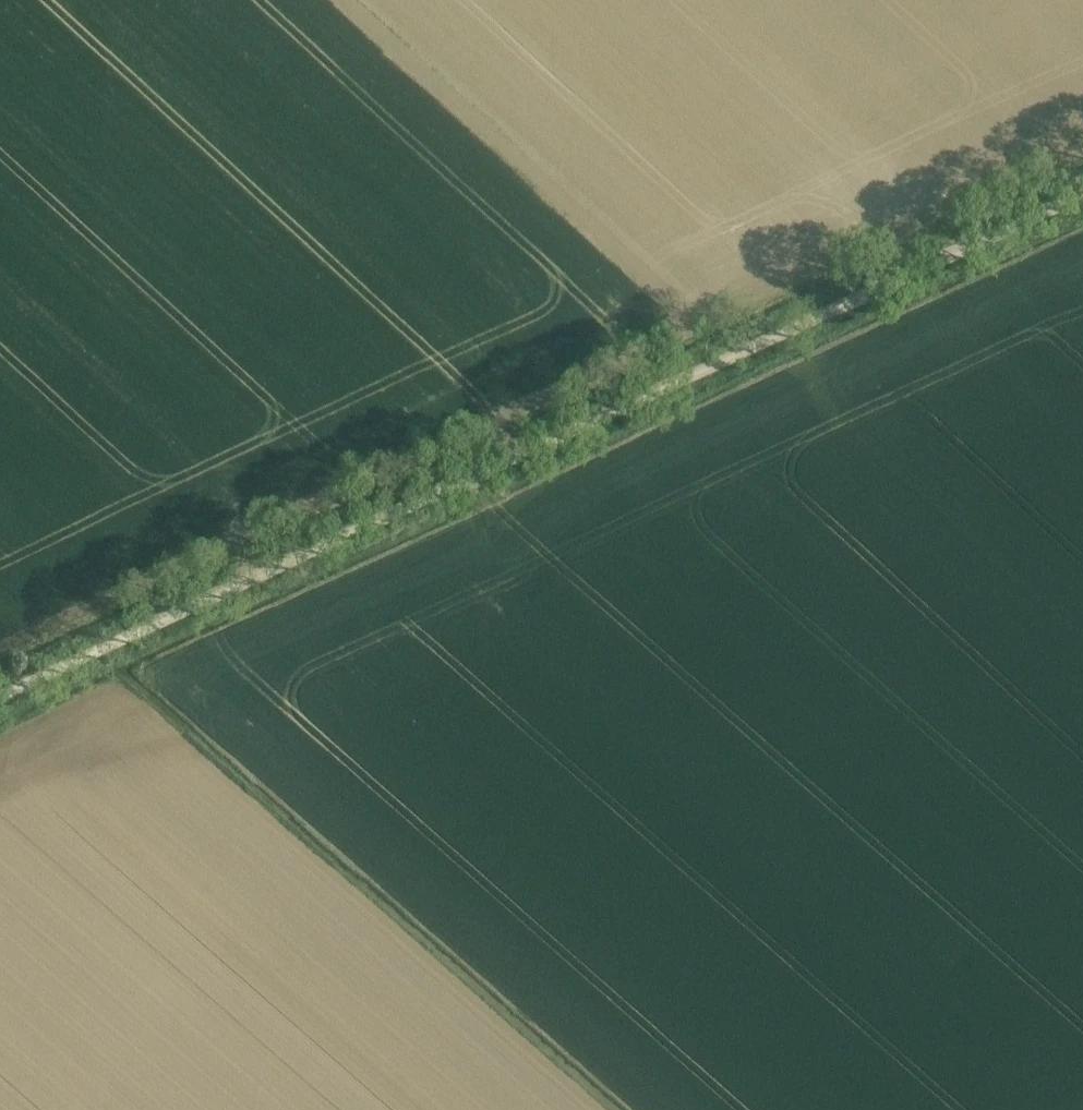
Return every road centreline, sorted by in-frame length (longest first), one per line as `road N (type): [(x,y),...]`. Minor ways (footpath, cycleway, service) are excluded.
road 1 (unclassified): [(0,694),(149,618),(1082,193)]

